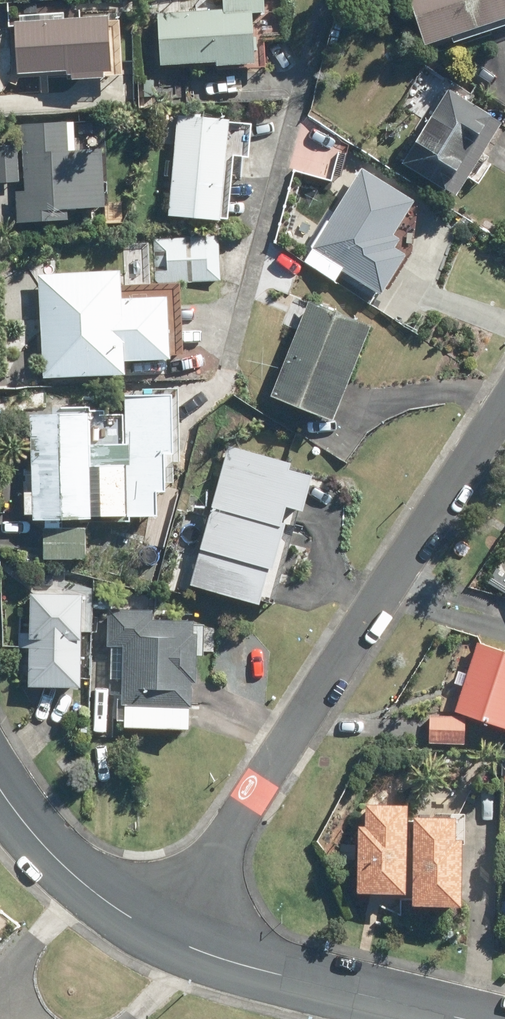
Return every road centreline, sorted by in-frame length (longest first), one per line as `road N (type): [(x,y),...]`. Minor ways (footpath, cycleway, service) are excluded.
road 1 (residential): [(504,403),(165,934)]
road 2 (residential): [(328,0),(224,383),(189,406),(187,429)]
road 3 (tertiary): [(165,934),(232,961),(446,1018)]
road 4 (tertiary): [(0,787),(39,840),(107,901),(165,934)]

